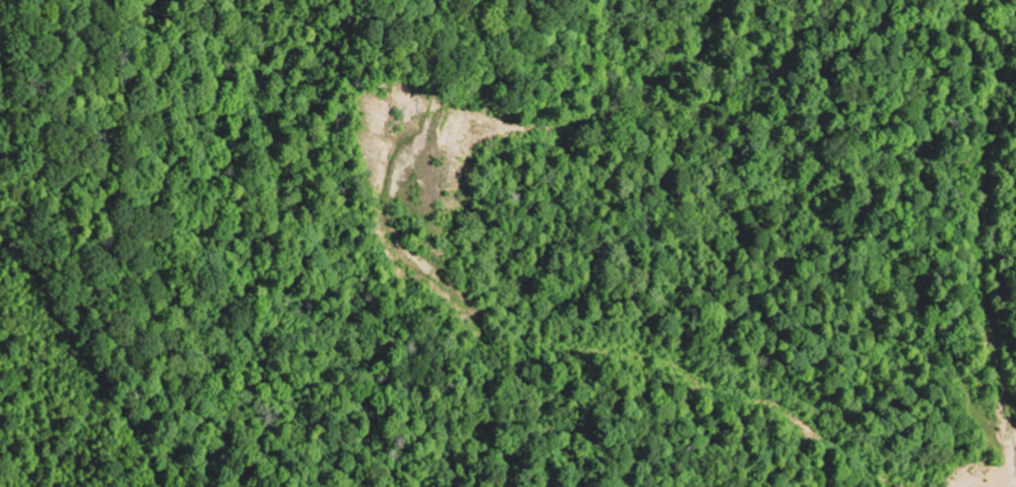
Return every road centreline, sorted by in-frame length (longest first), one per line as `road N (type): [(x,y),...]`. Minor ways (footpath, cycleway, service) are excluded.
road 1 (track): [(920,486),(783,403),(627,349),(523,335),(478,311),(411,253),(385,207),(433,107)]
road 2 (track): [(159,486),(123,411),(58,320),(29,261),(0,229)]
road 3 (track): [(1015,448),(978,249),(989,179)]

